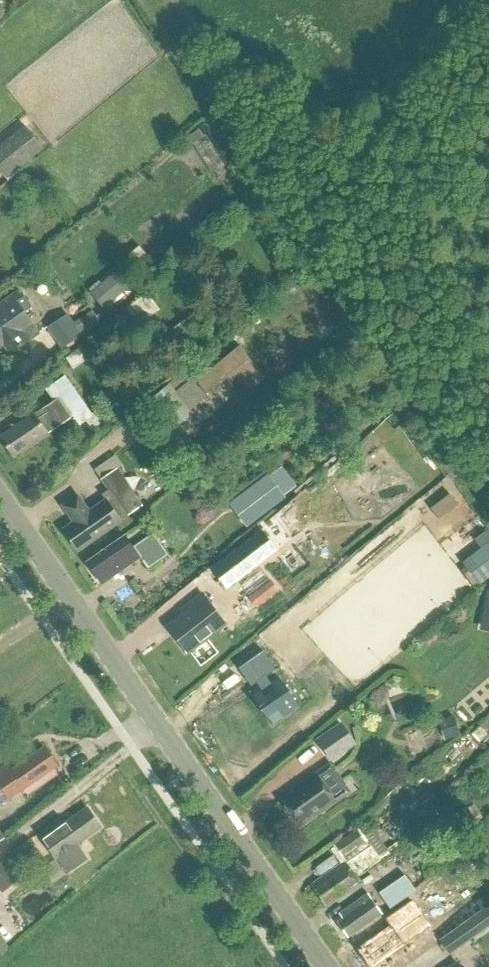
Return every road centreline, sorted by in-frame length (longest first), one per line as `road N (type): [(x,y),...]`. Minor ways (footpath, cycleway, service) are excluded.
road 1 (tertiary): [(328,966),(0,497)]

